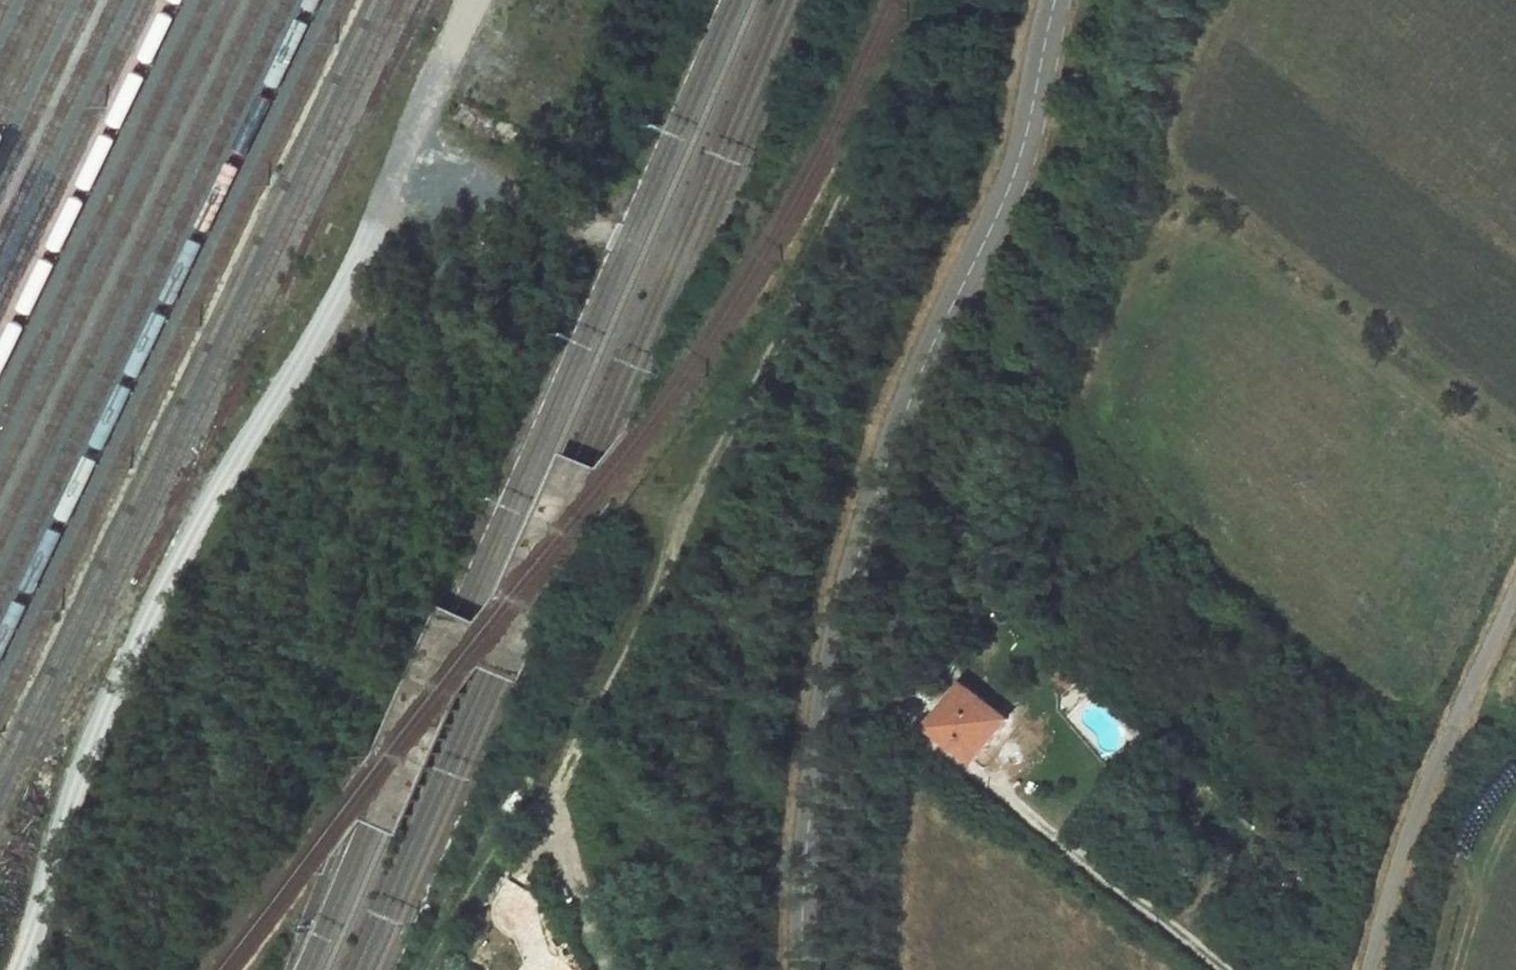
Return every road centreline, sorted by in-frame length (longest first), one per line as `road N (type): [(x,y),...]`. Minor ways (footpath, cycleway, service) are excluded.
road 1 (track): [(19,969),(78,774),(224,478),(337,298),(477,0)]
road 2 (unclassified): [(800,969),(800,860),(817,726),(856,556),(922,367),(1010,191),(1055,0)]
road 3 (unclassified): [(1374,969),(1444,749),(1515,598)]
road 4 (track): [(615,969),(542,798)]

